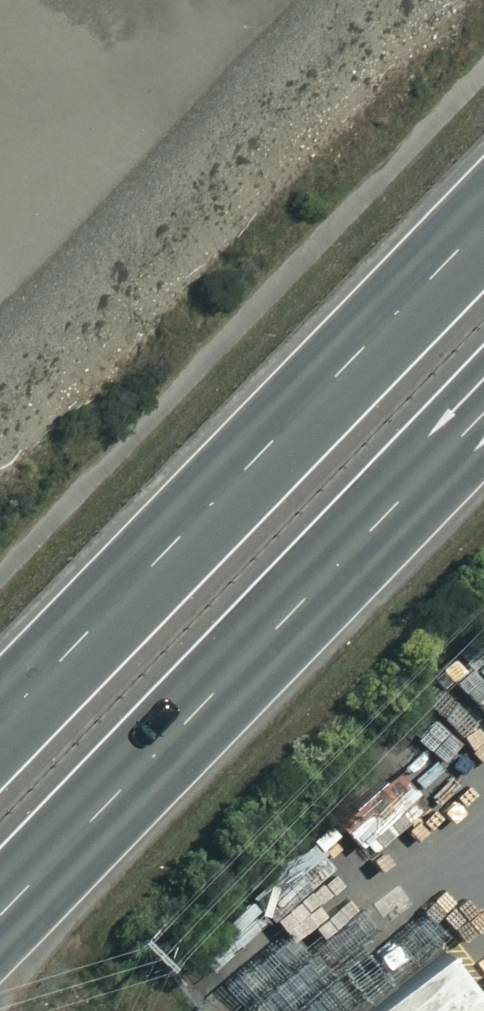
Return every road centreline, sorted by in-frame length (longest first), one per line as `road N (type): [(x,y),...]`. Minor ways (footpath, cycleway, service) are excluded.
road 1 (trunk): [(483,399),(0,901)]
road 2 (trunk): [(0,711),(483,217)]

